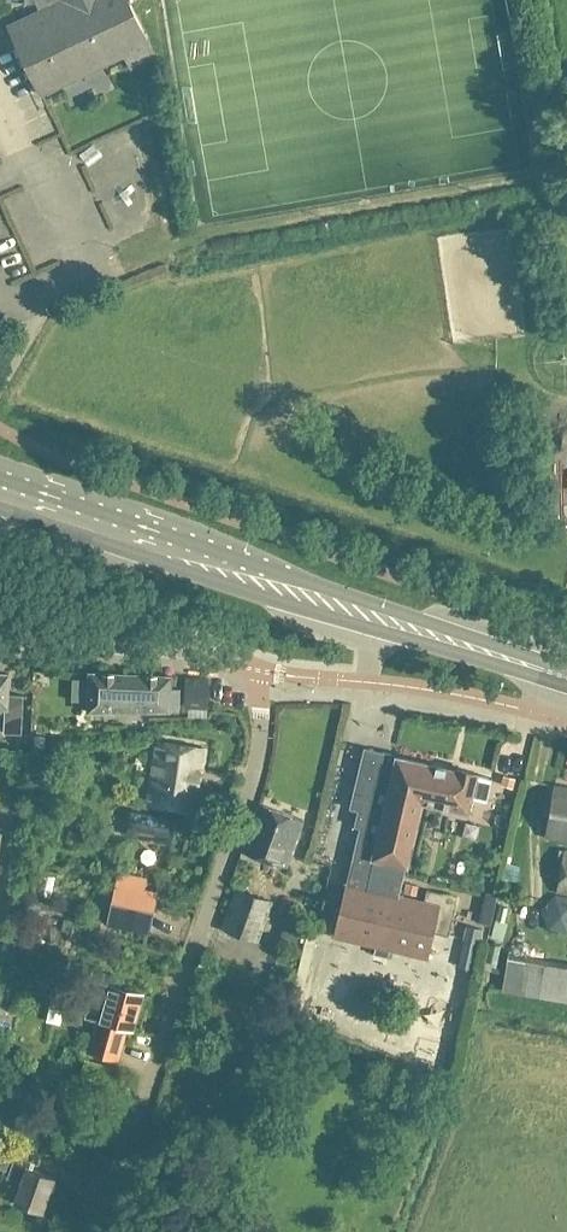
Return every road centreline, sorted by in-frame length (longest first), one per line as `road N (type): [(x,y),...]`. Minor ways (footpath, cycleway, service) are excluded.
road 1 (primary): [(566,678),(0,491)]
road 2 (unclassified): [(82,1231),(101,1183),(126,1147),(235,838),(262,740),(257,670)]
road 3 (residential): [(257,670),(204,658),(0,646)]

